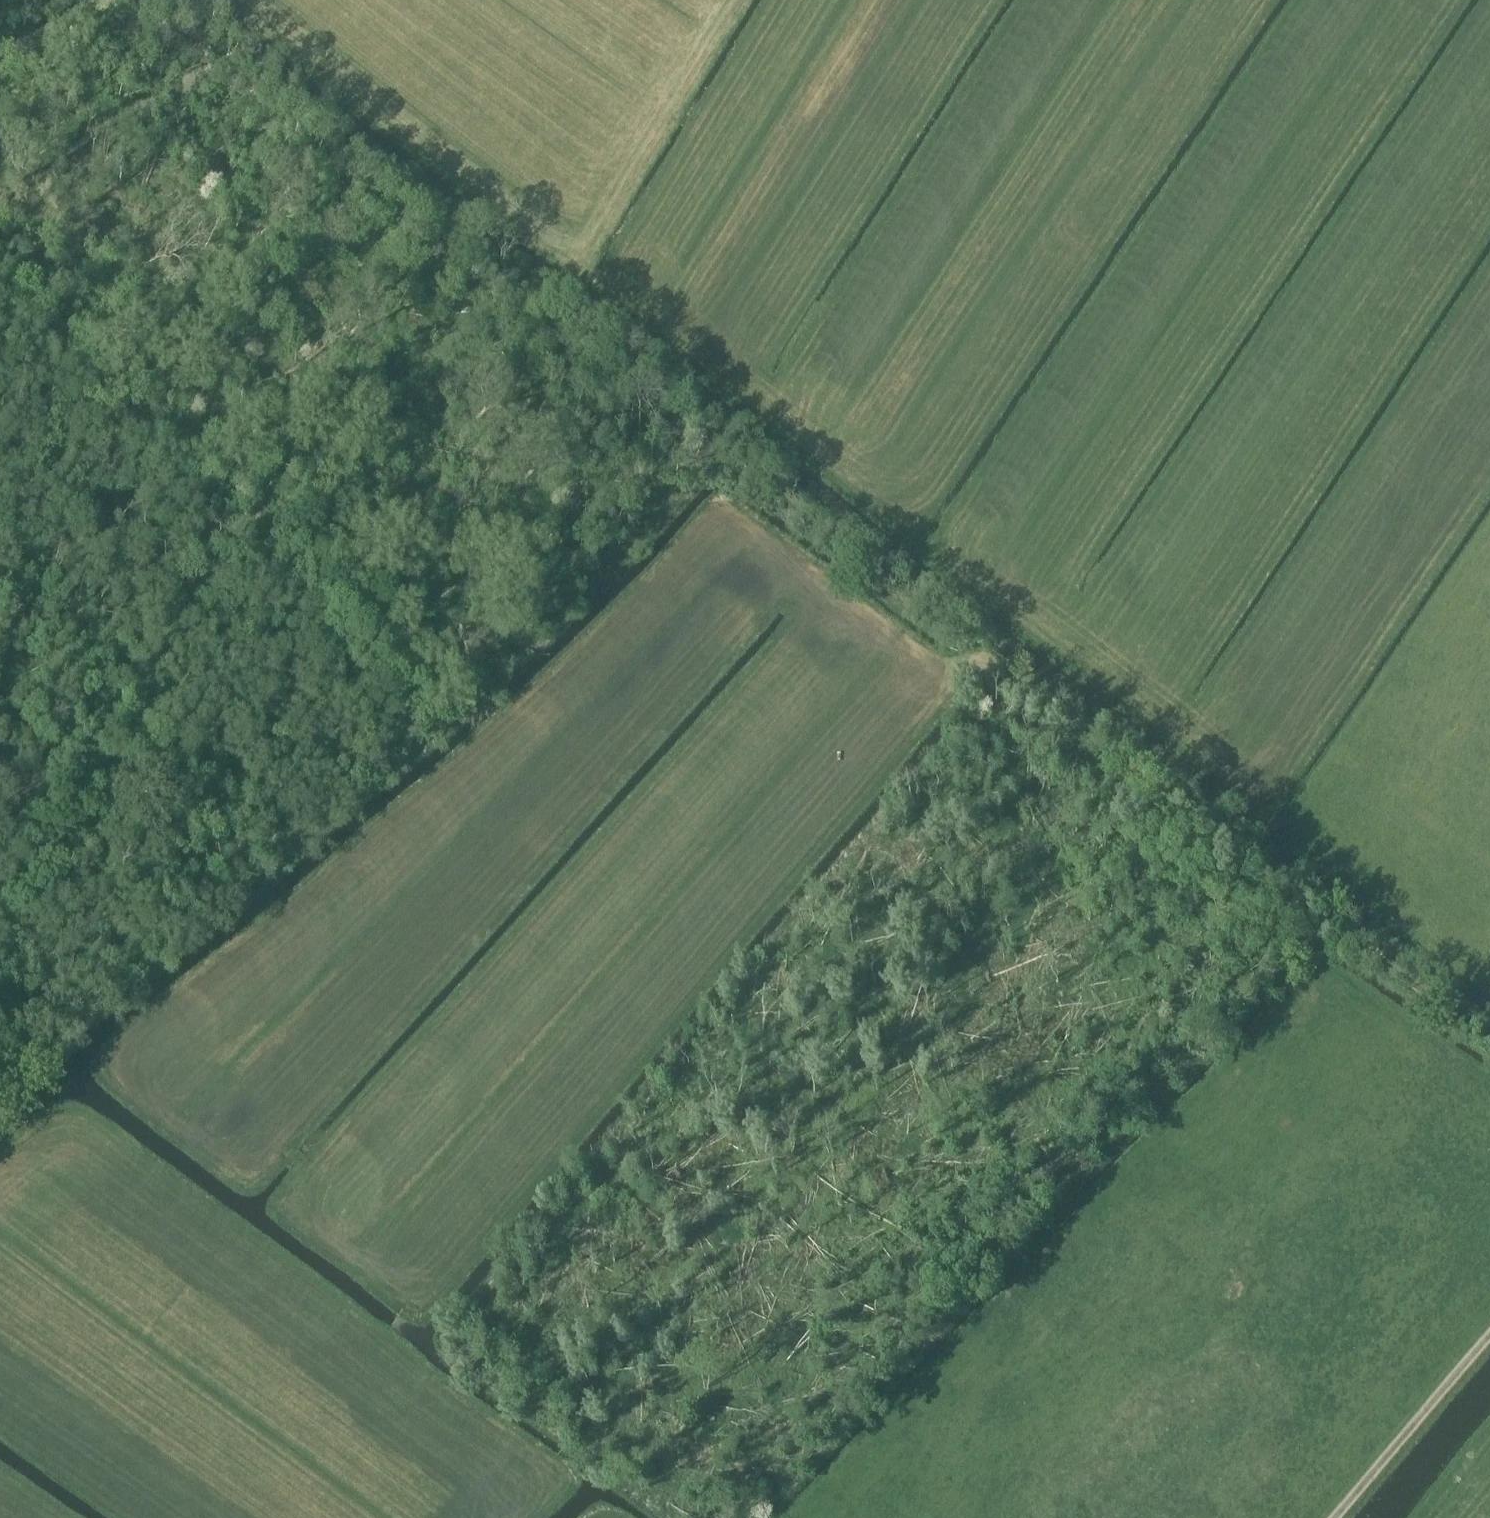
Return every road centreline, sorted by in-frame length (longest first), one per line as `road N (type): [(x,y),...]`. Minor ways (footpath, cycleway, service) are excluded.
road 1 (track): [(1489,1042),(985,659),(969,672)]
road 2 (track): [(1489,1337),(1338,1517)]

